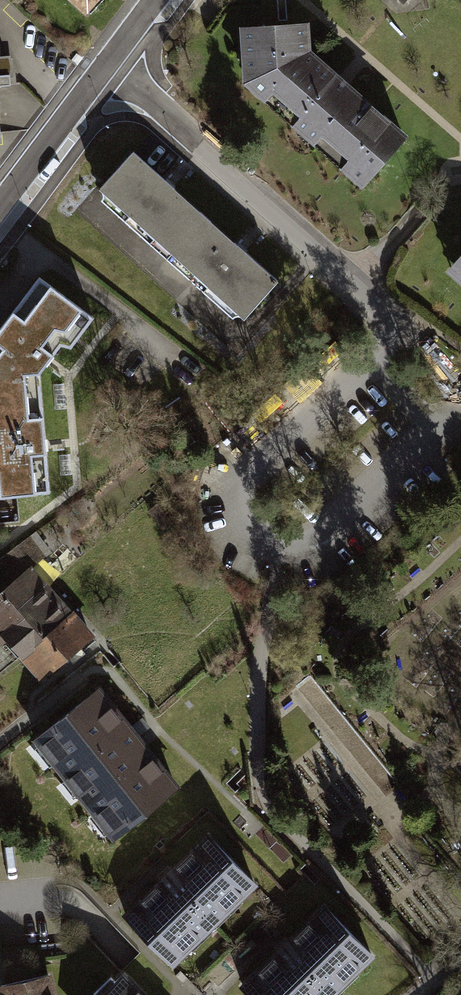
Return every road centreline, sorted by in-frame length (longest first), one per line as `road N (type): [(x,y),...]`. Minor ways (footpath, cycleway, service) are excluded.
road 1 (residential): [(111,62),(460,386)]
road 2 (residential): [(111,62),(0,211)]

